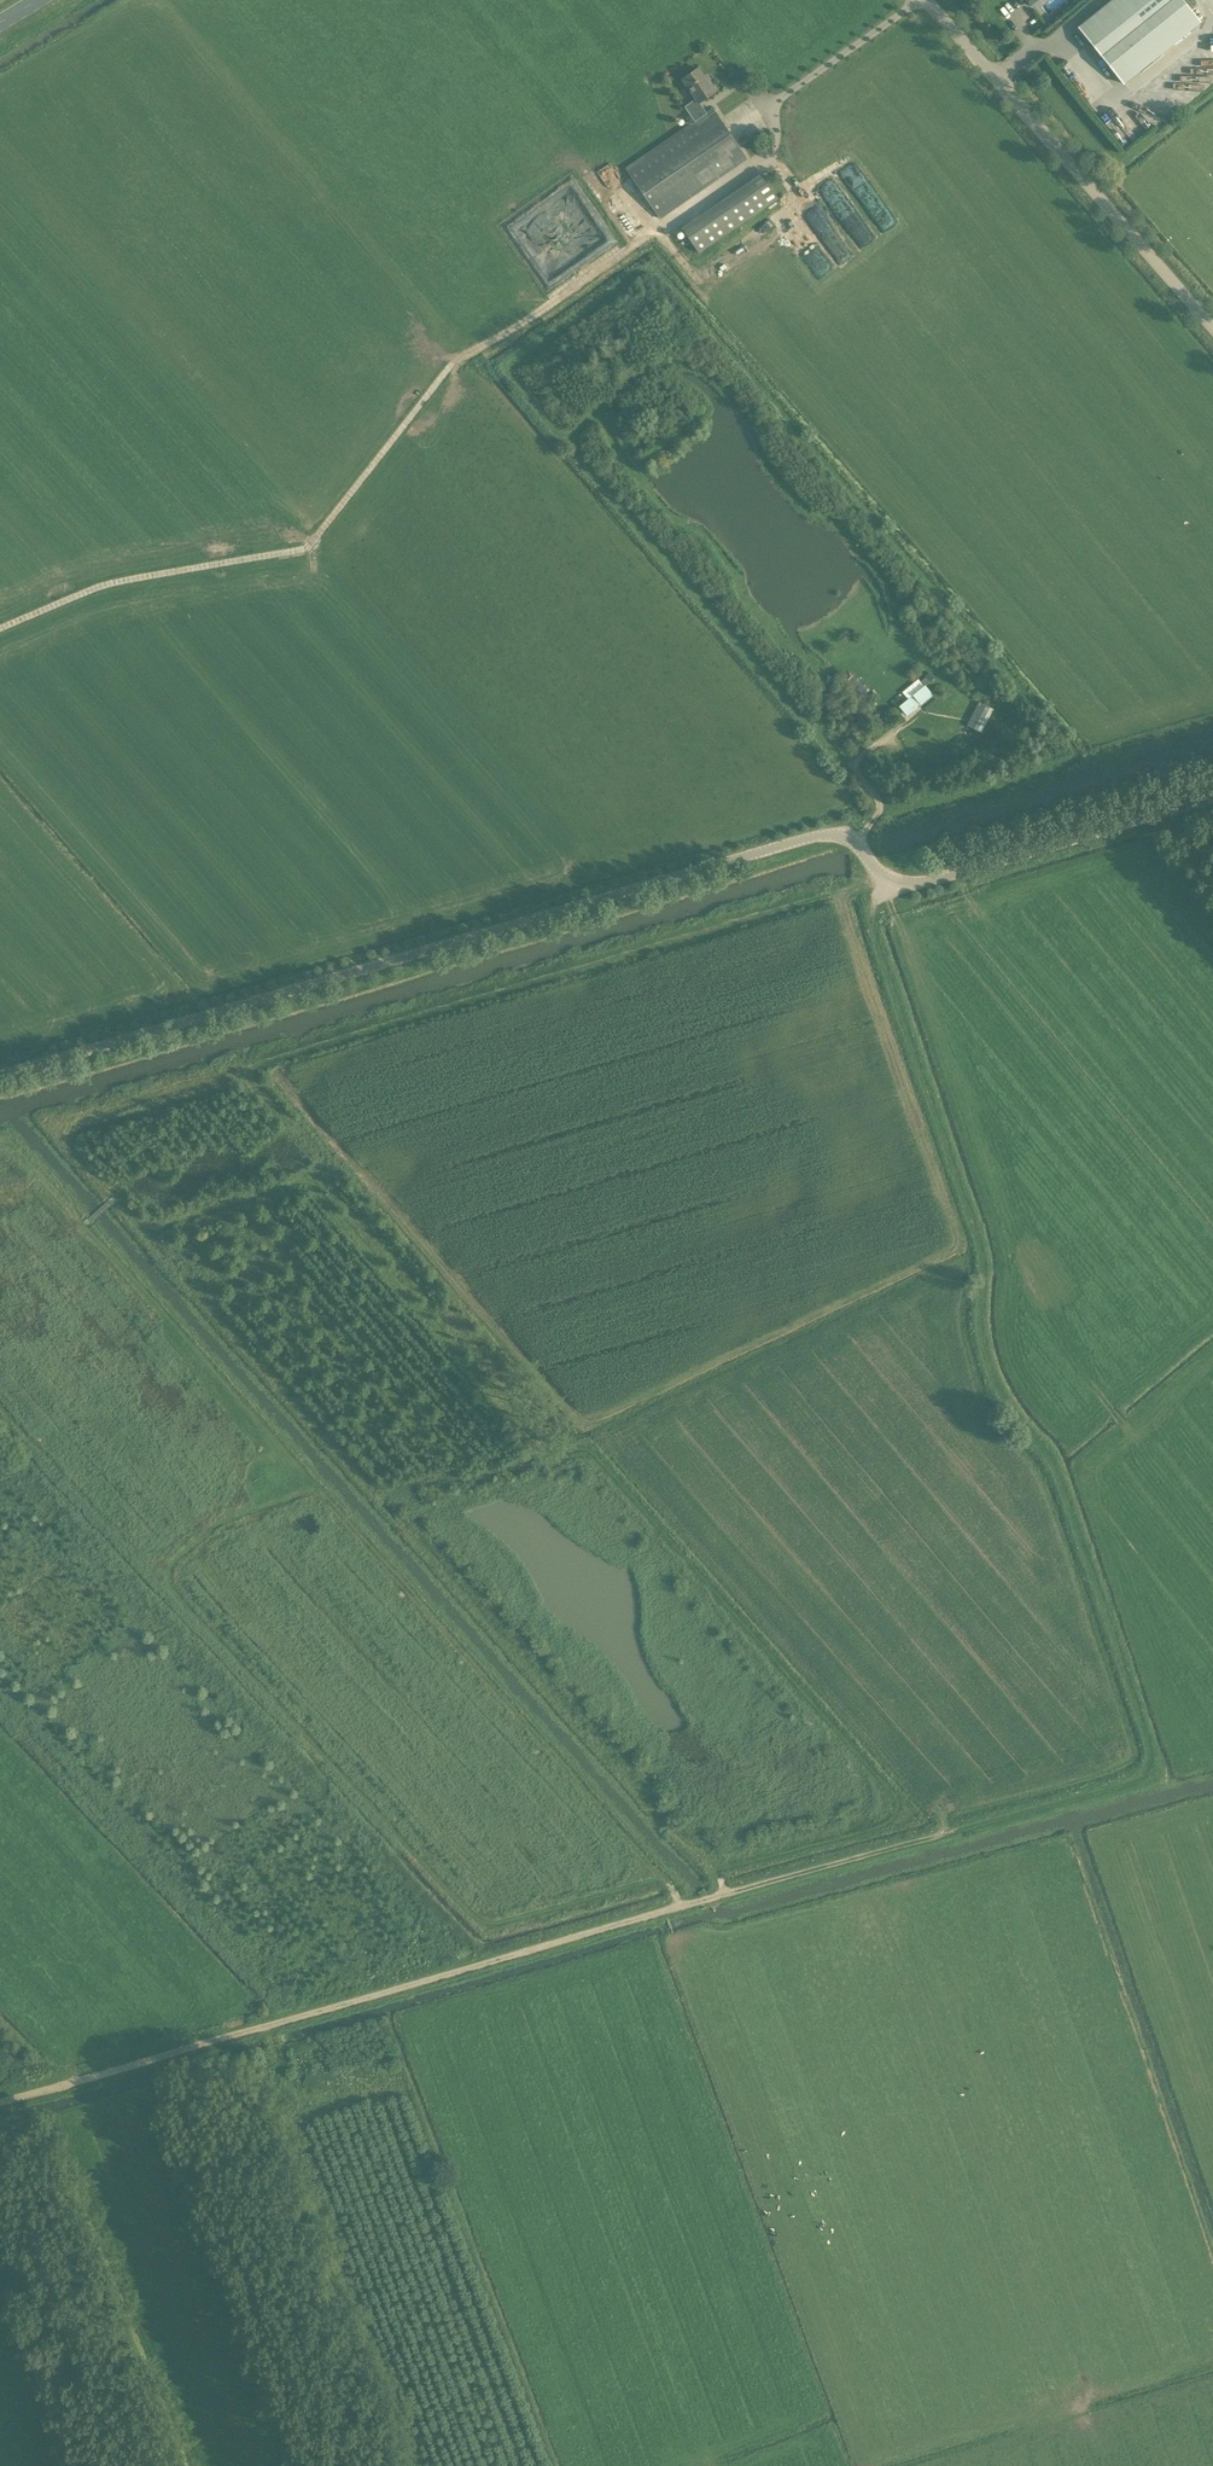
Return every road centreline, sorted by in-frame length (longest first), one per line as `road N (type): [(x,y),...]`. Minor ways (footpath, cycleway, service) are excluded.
road 1 (track): [(0,2105),(1115,1790),(1148,1765),(1149,1743),(1056,1473),(1002,1397),(982,1348),(982,1249),(873,928),(872,911),(887,883)]
road 2 (unclassified): [(0,1080),(810,840),(856,840),(887,883),(907,892),(1212,802)]
road 3 (unclassified): [(1212,329),(924,0)]

